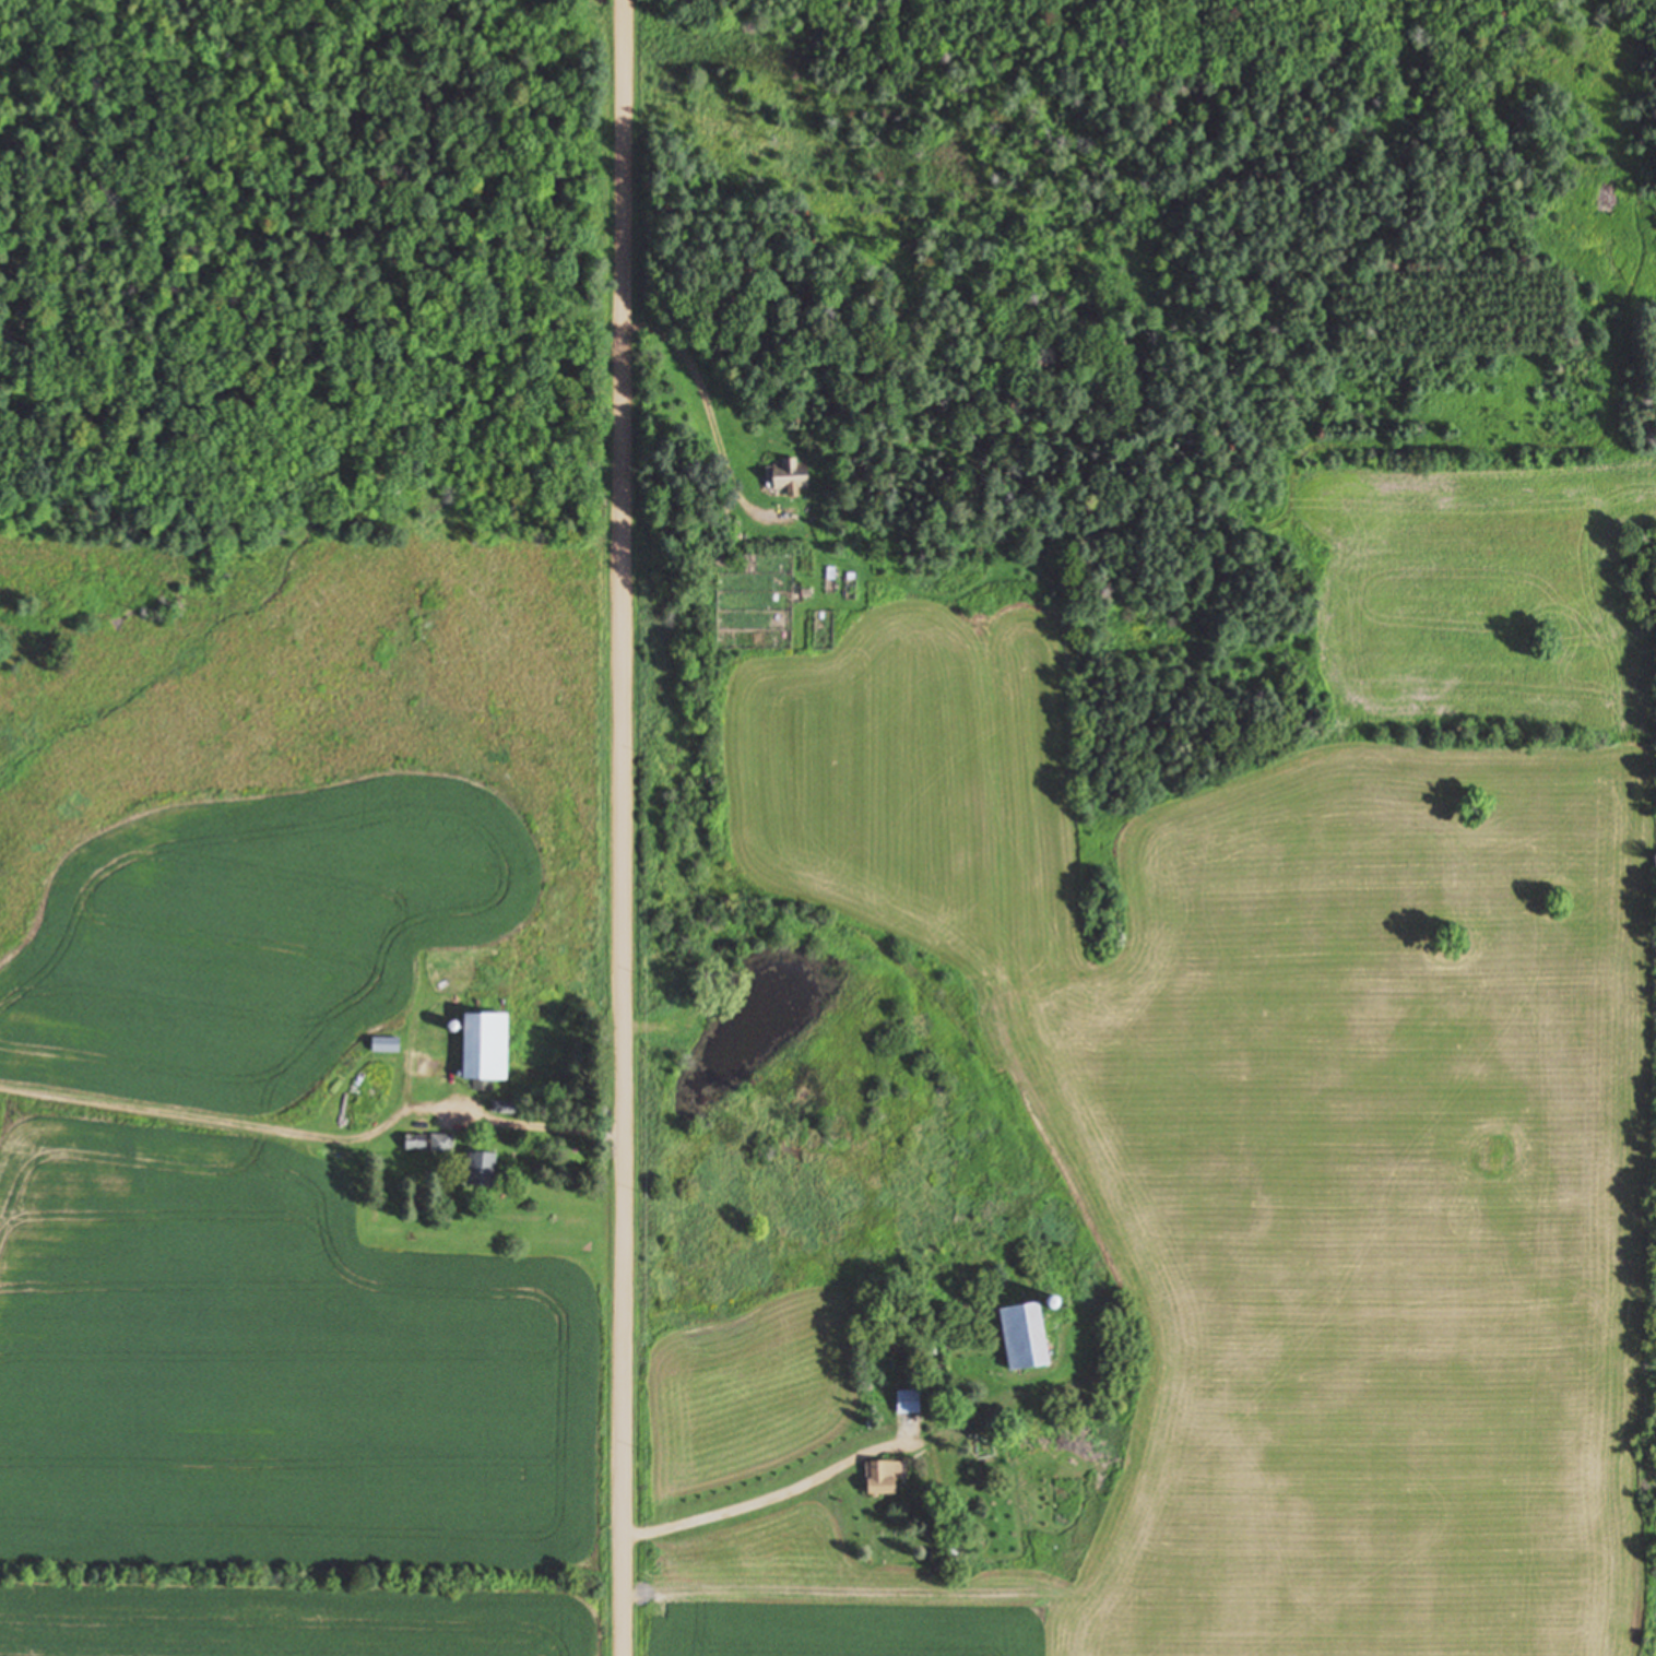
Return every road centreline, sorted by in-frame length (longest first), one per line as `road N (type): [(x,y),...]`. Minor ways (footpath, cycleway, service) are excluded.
road 1 (residential): [(622,1655),(625,0)]

